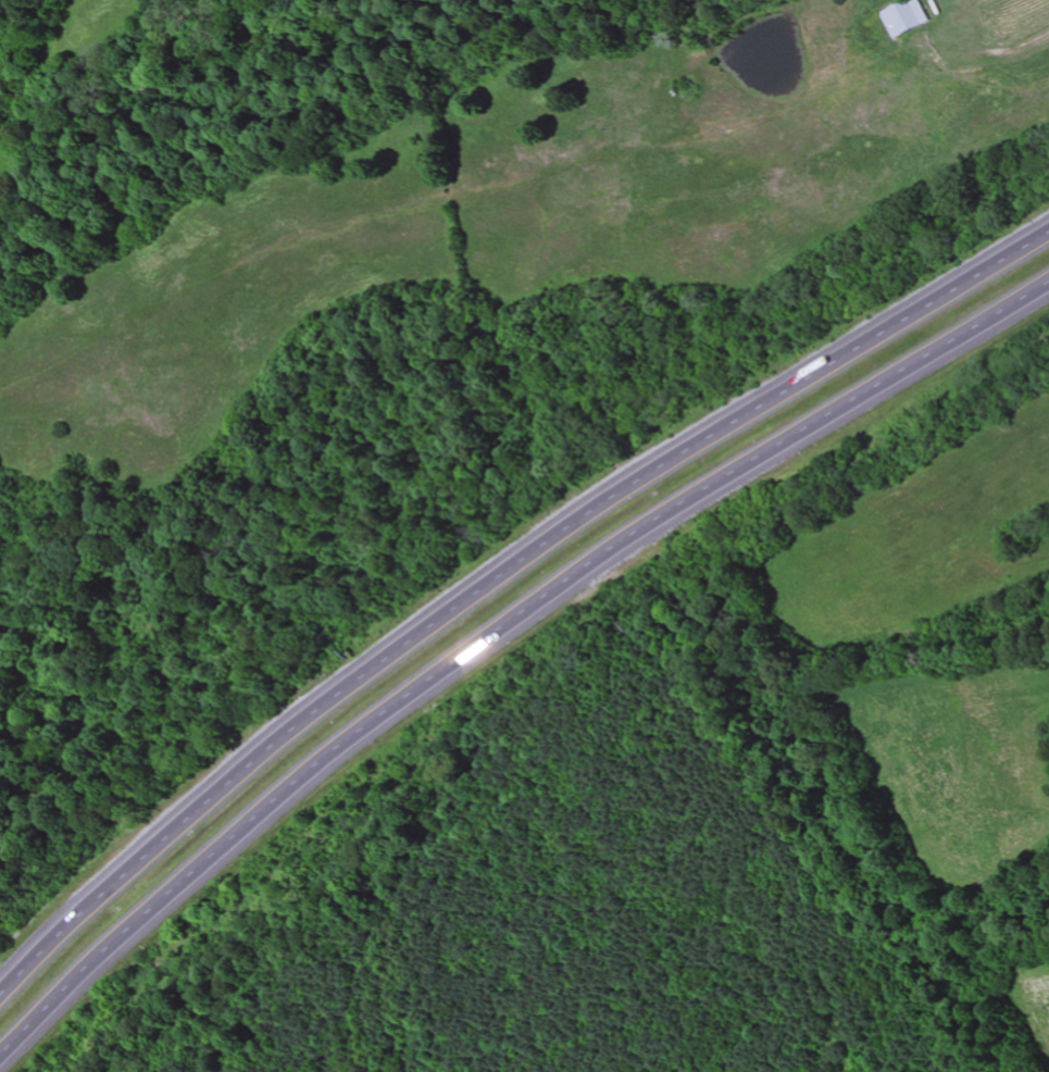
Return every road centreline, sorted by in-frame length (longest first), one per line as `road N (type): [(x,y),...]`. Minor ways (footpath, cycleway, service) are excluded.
road 1 (motorway): [(0,1051),(208,858),(495,632),(652,525),(1048,284)]
road 2 (motorway): [(1048,235),(627,490),(457,607),(282,739),(0,989)]

